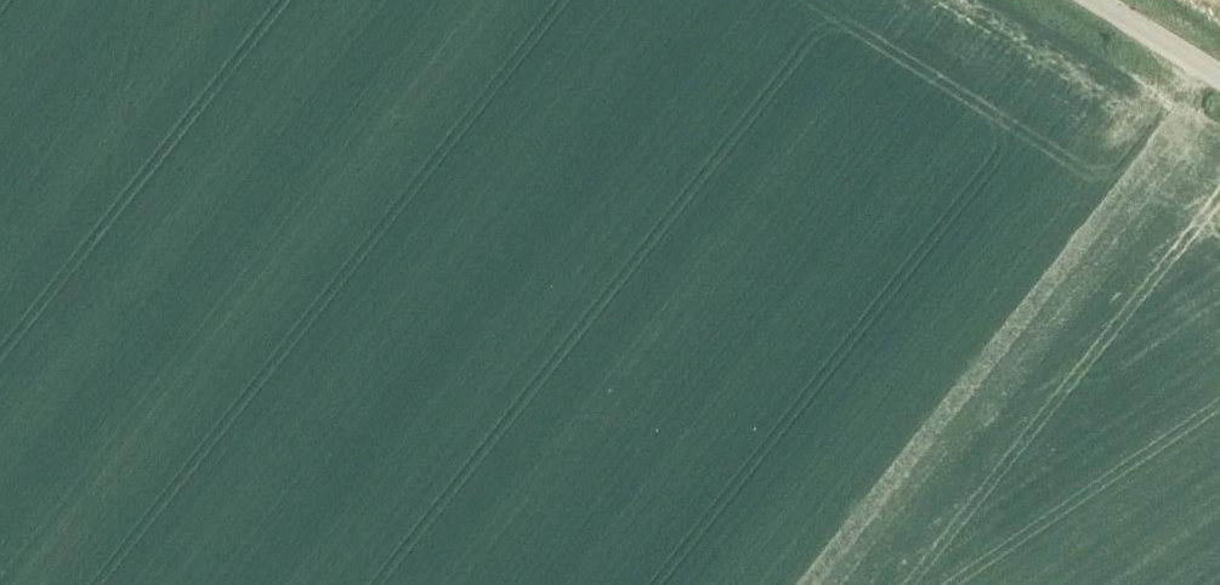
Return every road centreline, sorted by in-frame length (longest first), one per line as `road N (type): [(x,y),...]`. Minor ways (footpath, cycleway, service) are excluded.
road 1 (unclassified): [(1219,77),(1094,0)]

